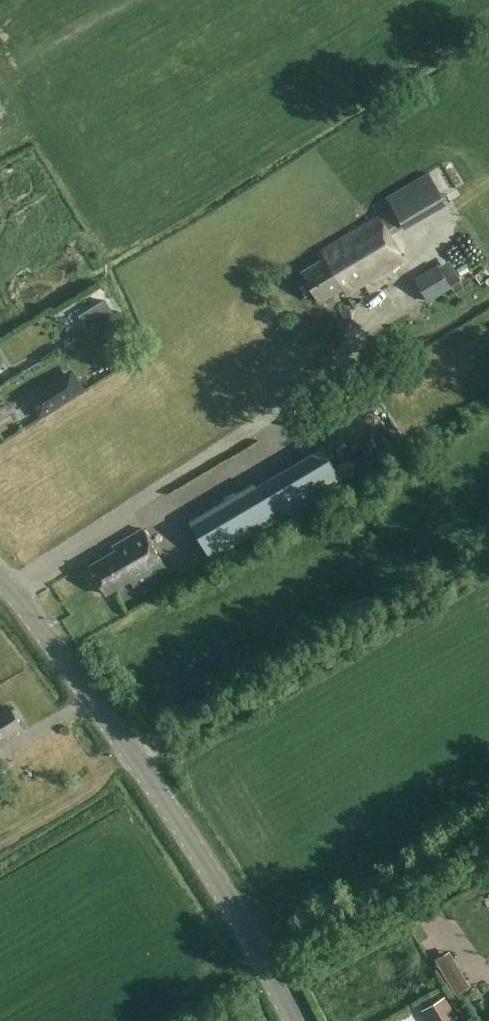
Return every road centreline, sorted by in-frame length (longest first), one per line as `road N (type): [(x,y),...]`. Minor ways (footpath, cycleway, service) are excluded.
road 1 (tertiary): [(294,1020),(263,960),(0,578)]
road 2 (track): [(488,562),(135,771)]

